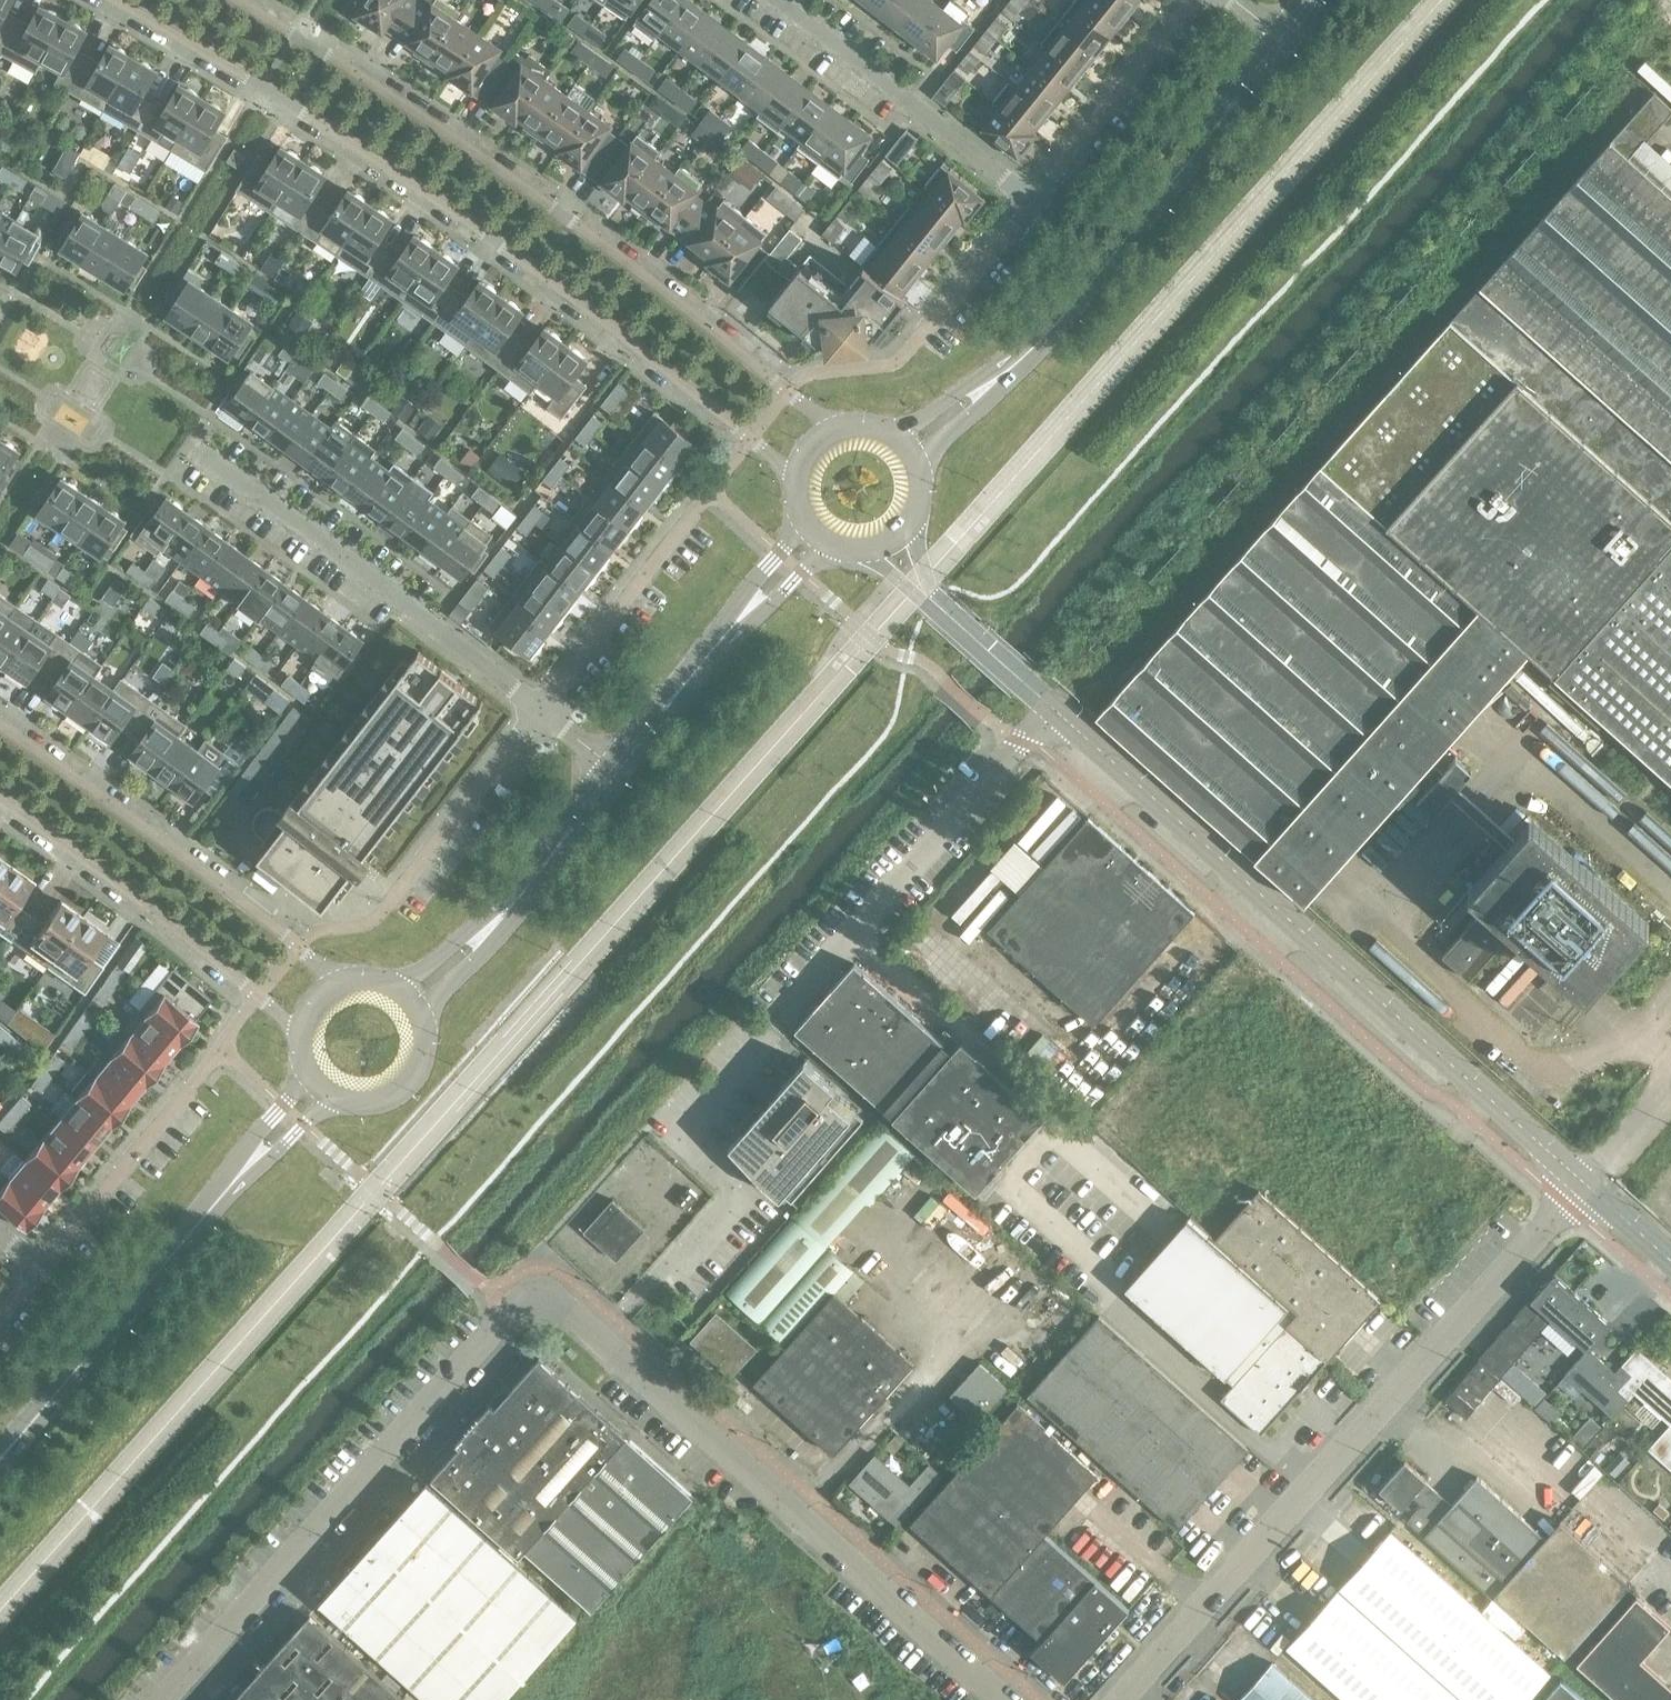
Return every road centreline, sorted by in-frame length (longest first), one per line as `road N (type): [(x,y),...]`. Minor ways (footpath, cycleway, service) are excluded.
road 1 (residential): [(104,0),(291,102),(795,474)]
road 2 (residential): [(835,427),(618,255),(323,49),(237,0)]
road 3 (residential): [(1115,1699),(1568,1203),(1577,1169)]
road 4 (residential): [(1577,1169),(1056,712)]
road 5 (unclassified): [(1007,1699),(553,1295),(512,1311)]
road 6 (secondary): [(908,448),(1043,338),(1284,37)]
road 7 (unclassified): [(157,1699),(512,1311)]
road 8 (residential): [(540,709),(440,624),(192,451)]
road 9 (residential): [(342,983),(205,870),(0,723)]
road 10 (residential): [(0,797),(302,1035)]
road 11 (secondary): [(0,1460),(245,1166)]
road 12 (residential): [(1030,200),(778,0)]
road 13 (residential): [(40,1268),(223,1046)]
road 14 (residential): [(1030,200),(1191,0)]
road 15 (residential): [(540,709),(695,510)]
road 16 (residential): [(390,902),(540,709)]
road 17 (secondary): [(494,922),(614,770)]
road 18 (secondary): [(614,770),(729,631)]
road 19 (residential): [(920,334),(1030,200)]
road 20 (secondary): [(333,1097),(368,1105),(402,1092),(424,1063),(419,1010)]
road 21 (unclassified): [(1056,712),(937,605)]
road 22 (secondary): [(729,631),(831,542)]
road 23 (secondary): [(805,520),(729,631)]
road 24 (residential): [(1670,1254),(1577,1169)]

